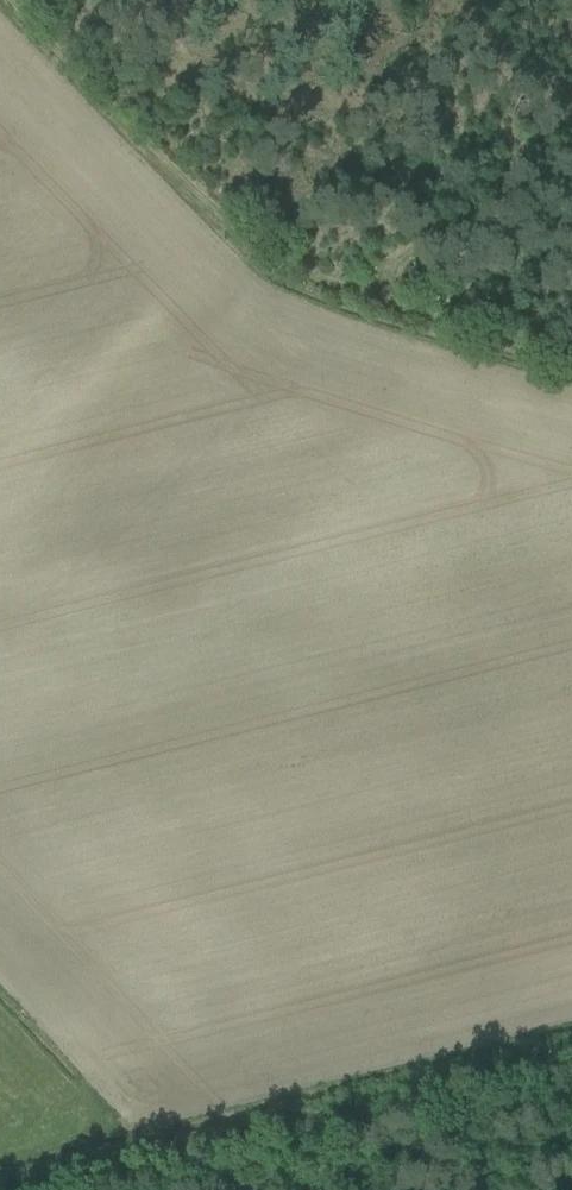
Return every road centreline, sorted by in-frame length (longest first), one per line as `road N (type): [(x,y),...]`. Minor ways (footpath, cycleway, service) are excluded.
road 1 (track): [(16,0),(213,216),(293,269),(571,356)]

